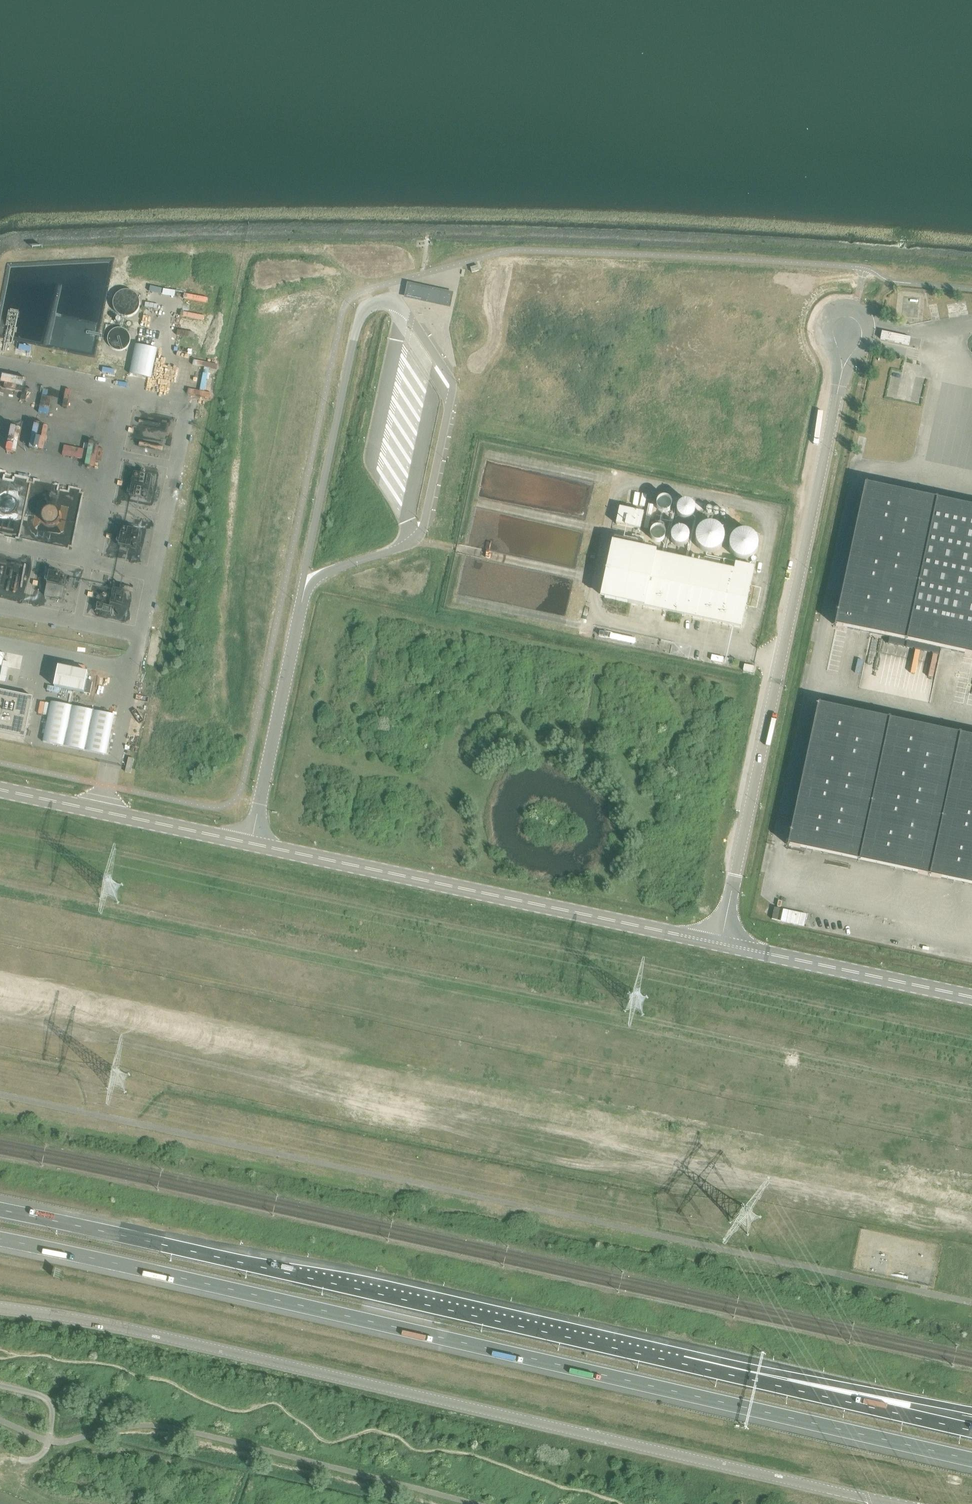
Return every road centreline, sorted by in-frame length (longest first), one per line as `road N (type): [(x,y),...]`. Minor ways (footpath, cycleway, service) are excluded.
road 1 (unclassified): [(892,1503),(124,1327),(0,1308)]
road 2 (motorway): [(237,1290),(971,1459)]
road 3 (unclassified): [(301,611),(319,579),(403,548),(423,528),(452,385),(412,323),(390,304),(360,315),(305,577)]
road 4 (trunk): [(684,1364),(0,1209)]
road 5 (unclassified): [(721,946),(858,300)]
road 6 (unclassified): [(251,843),(721,946)]
road 7 (unclassified): [(0,792),(251,843)]
road 8 (unclassified): [(721,946),(971,998)]
road 9 (trunk): [(0,1239),(237,1290)]
road 10 (unclassified): [(301,611),(251,843)]
road 11 (trunk): [(850,1387),(684,1364)]
road 12 (trunk): [(846,1401),(684,1364)]
road 13 (motorway): [(971,1430),(846,1401)]
road 14 (primary): [(971,1412),(850,1387)]

